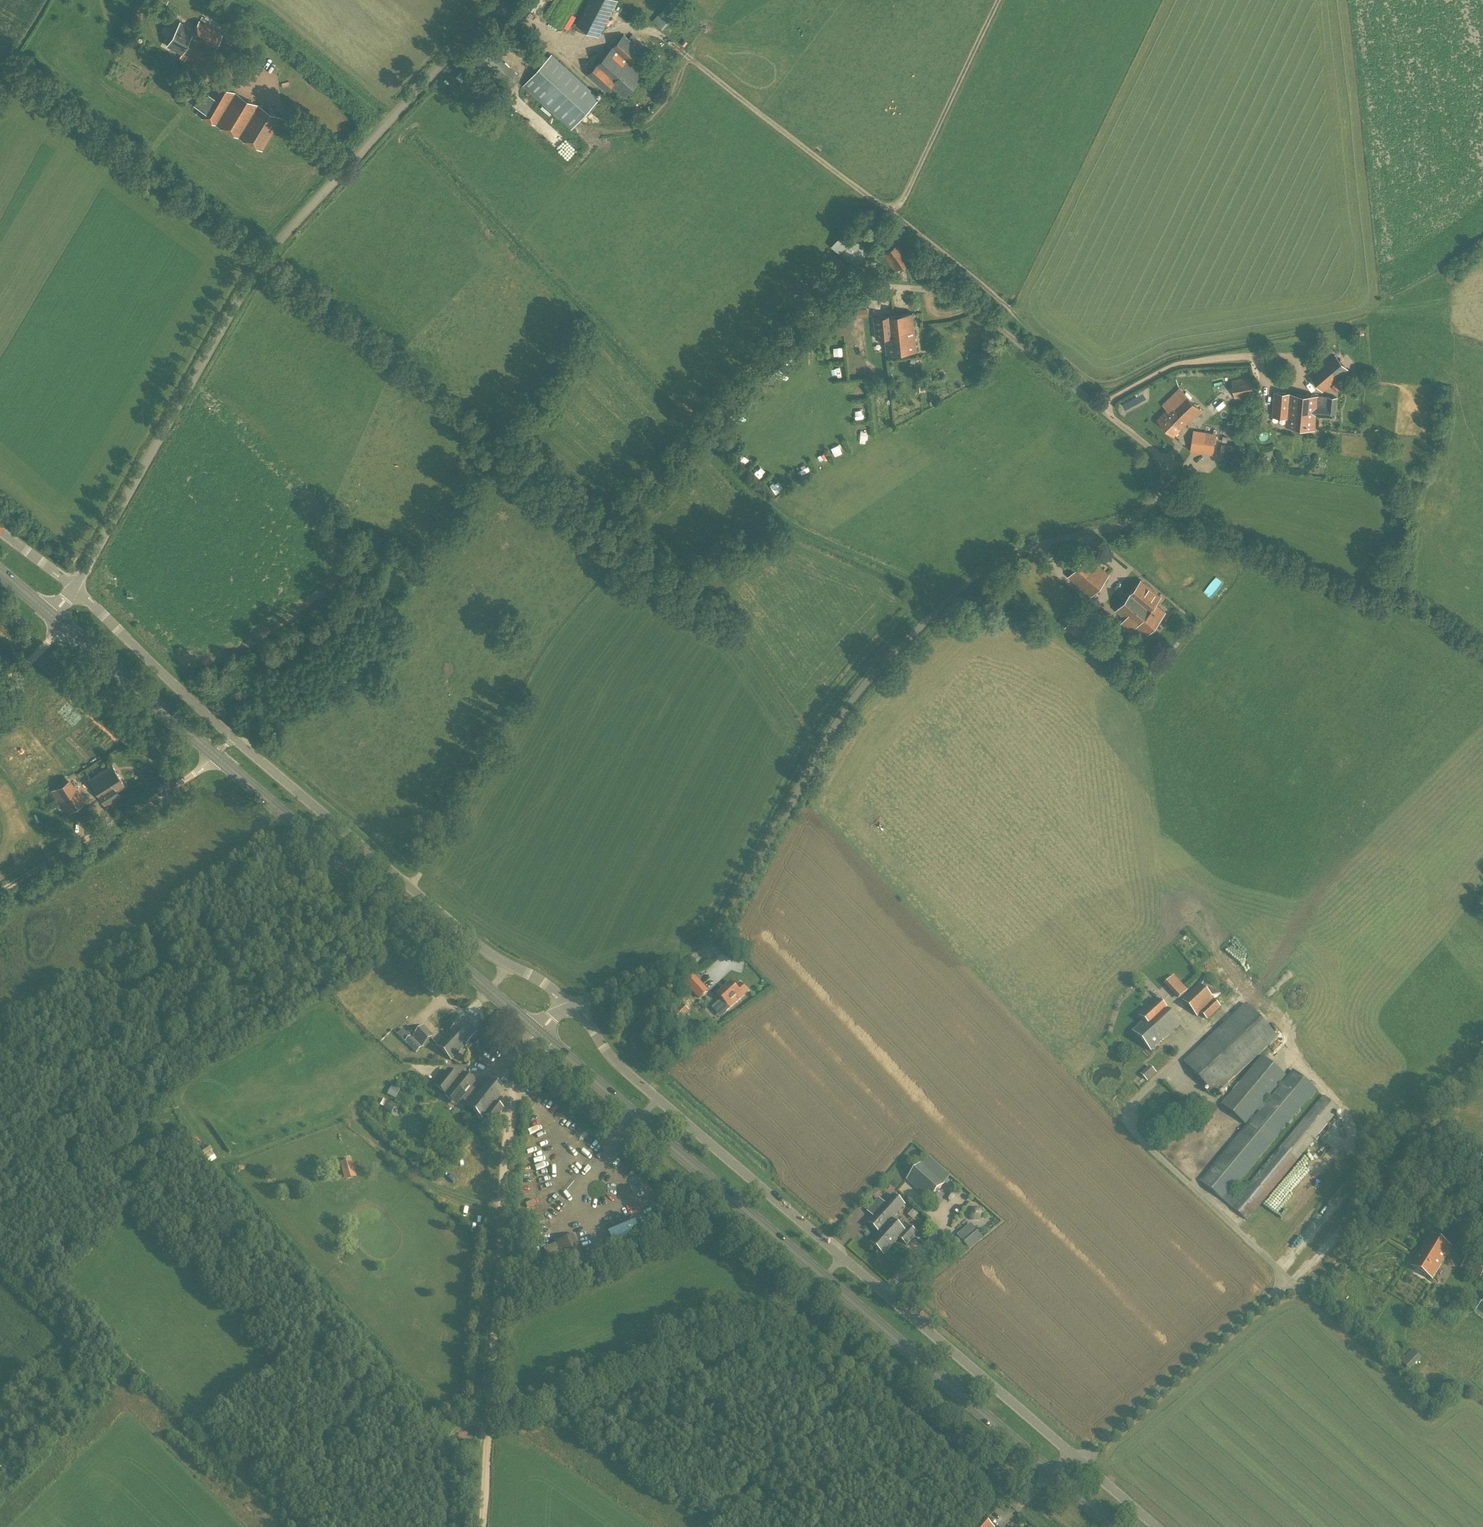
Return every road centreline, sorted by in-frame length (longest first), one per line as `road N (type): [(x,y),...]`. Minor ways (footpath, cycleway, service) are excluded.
road 1 (unclassified): [(570,1006),(707,950),(752,887),(839,715),(974,578),(1013,553),(1130,521),(1149,507),(1163,462),(1099,407)]
road 2 (unclassified): [(74,587),(274,246),(501,0)]
road 3 (primary): [(1052,1472),(538,1031)]
road 4 (unclassified): [(1071,1451),(627,1072),(570,1006)]
road 5 (unclassified): [(570,1006),(475,941),(232,736)]
road 6 (primary): [(538,1031),(216,755)]
road 7 (unclassified): [(1082,1461),(1241,1320),(1380,1237)]
road 8 (track): [(599,1380),(794,1308),(844,1262)]
road 9 (track): [(0,896),(216,755)]
road 10 (track): [(490,1420),(507,1193)]
road 11 (unclassified): [(232,736),(74,587)]
road 12 (primary): [(216,755),(52,617)]
road 13 (track): [(507,1193),(513,1073),(538,1031)]

